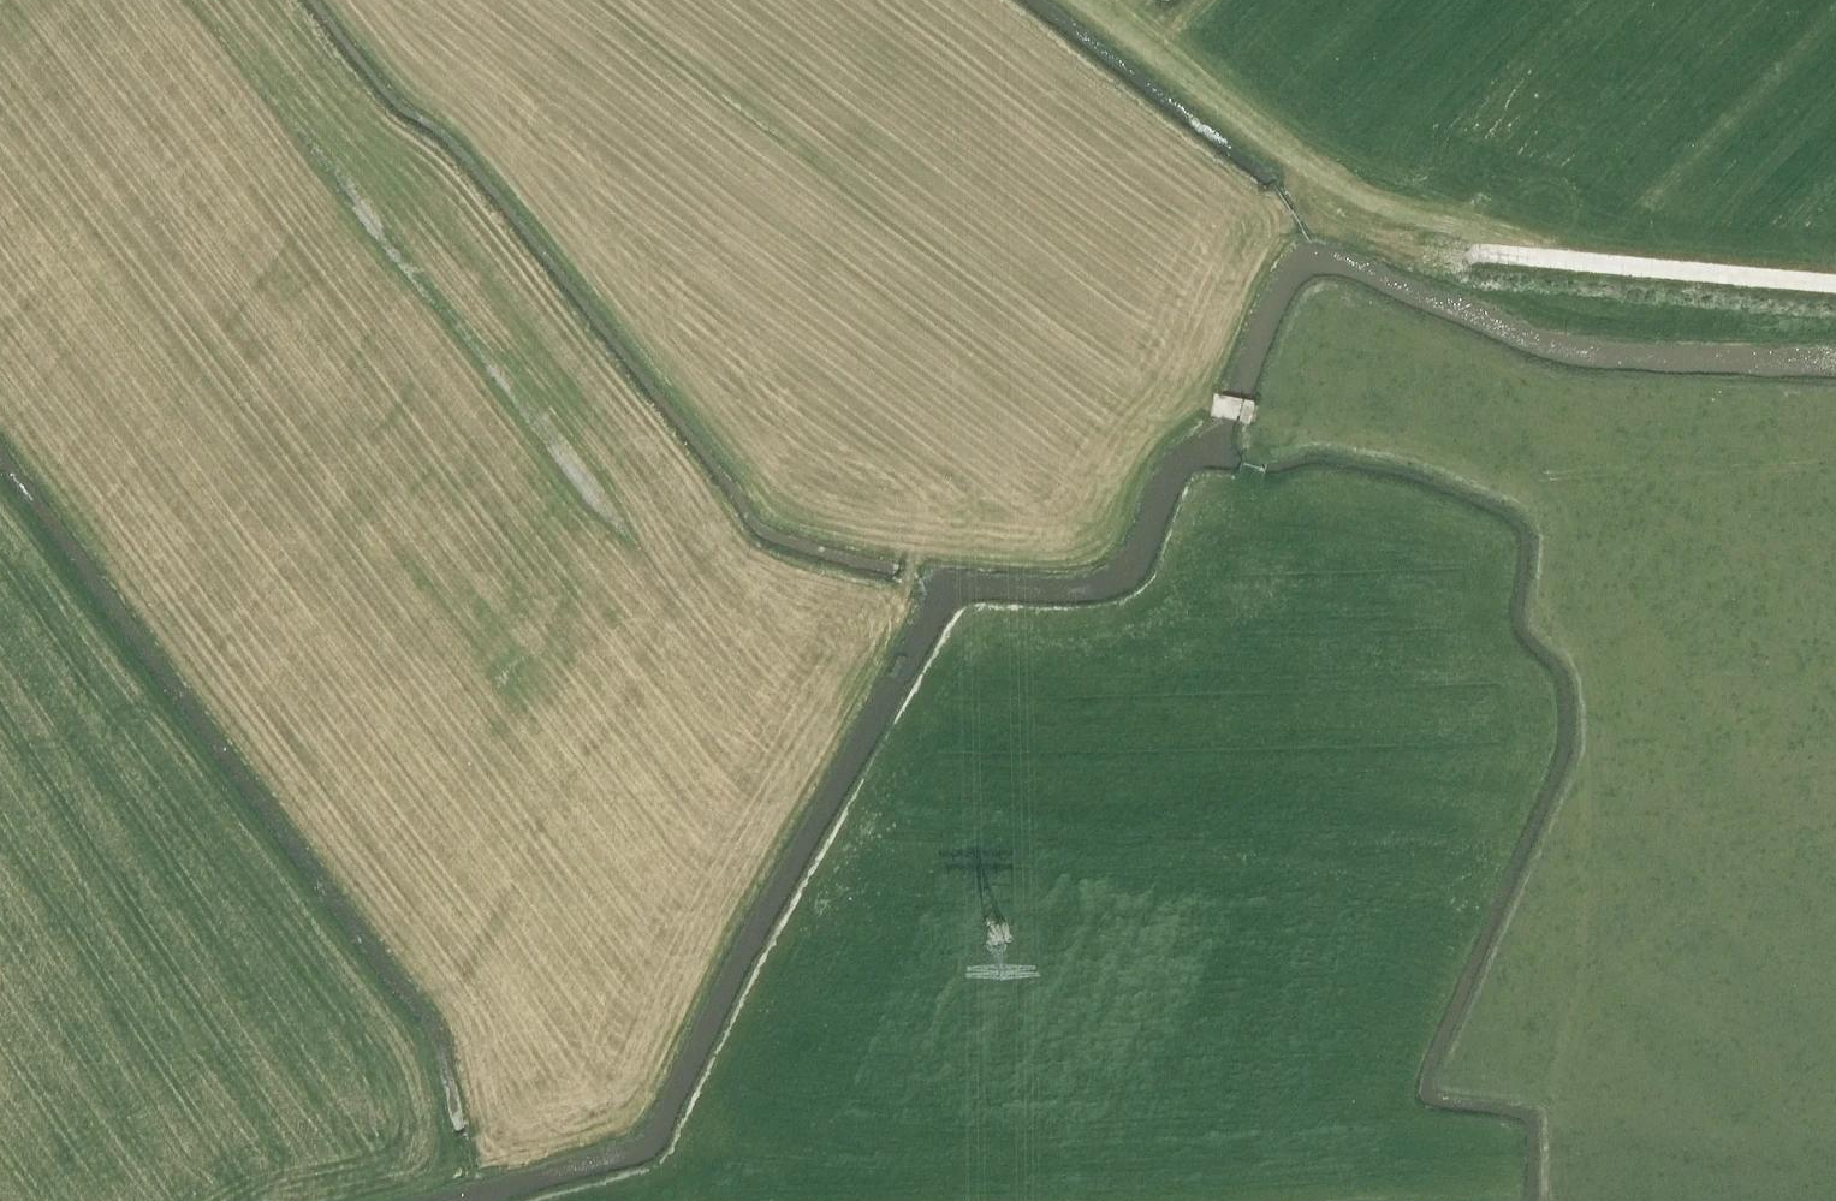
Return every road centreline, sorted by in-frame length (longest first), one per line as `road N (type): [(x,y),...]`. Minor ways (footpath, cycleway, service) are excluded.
road 1 (track): [(613,0),(818,153),(1178,393),(1456,466),(1501,482),(1535,506),(1550,530),(1551,575),(1587,668),(1594,726),(1591,958),(1550,1147),(1551,1200)]
road 2 (track): [(1501,482),(1835,464)]

